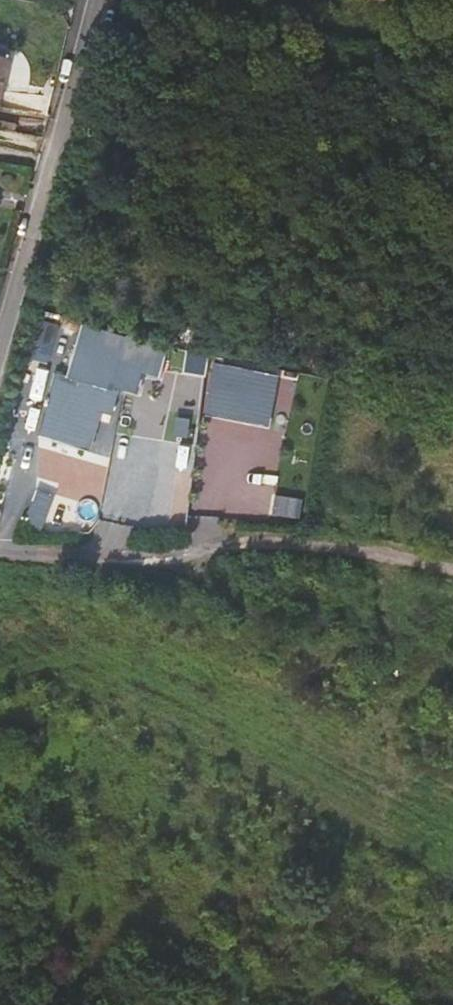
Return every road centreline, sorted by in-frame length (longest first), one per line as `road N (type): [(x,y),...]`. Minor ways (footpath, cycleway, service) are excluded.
road 1 (unclassified): [(335,549),(101,566),(0,558)]
road 2 (residential): [(0,306),(85,0)]
road 3 (track): [(452,576),(335,549)]

